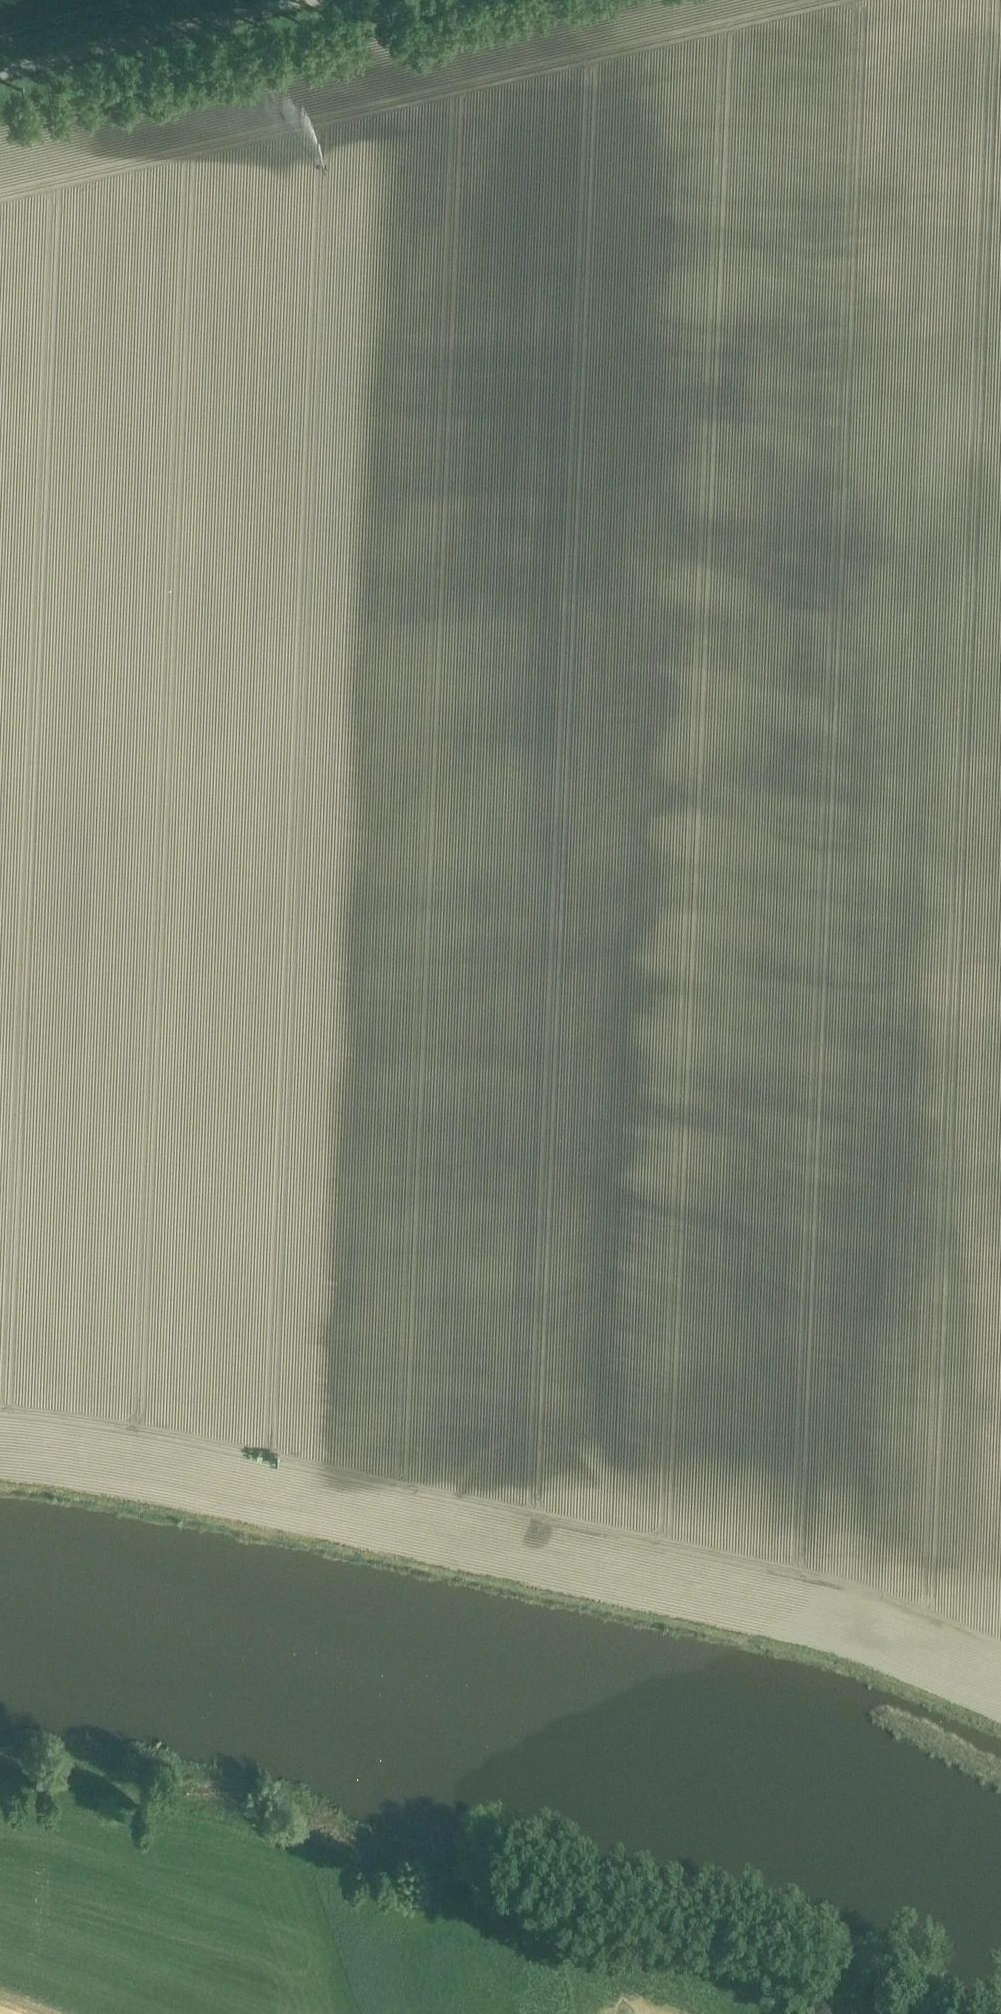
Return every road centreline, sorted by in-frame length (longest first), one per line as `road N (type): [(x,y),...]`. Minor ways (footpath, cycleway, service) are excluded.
road 1 (track): [(301,0),(0,72)]

